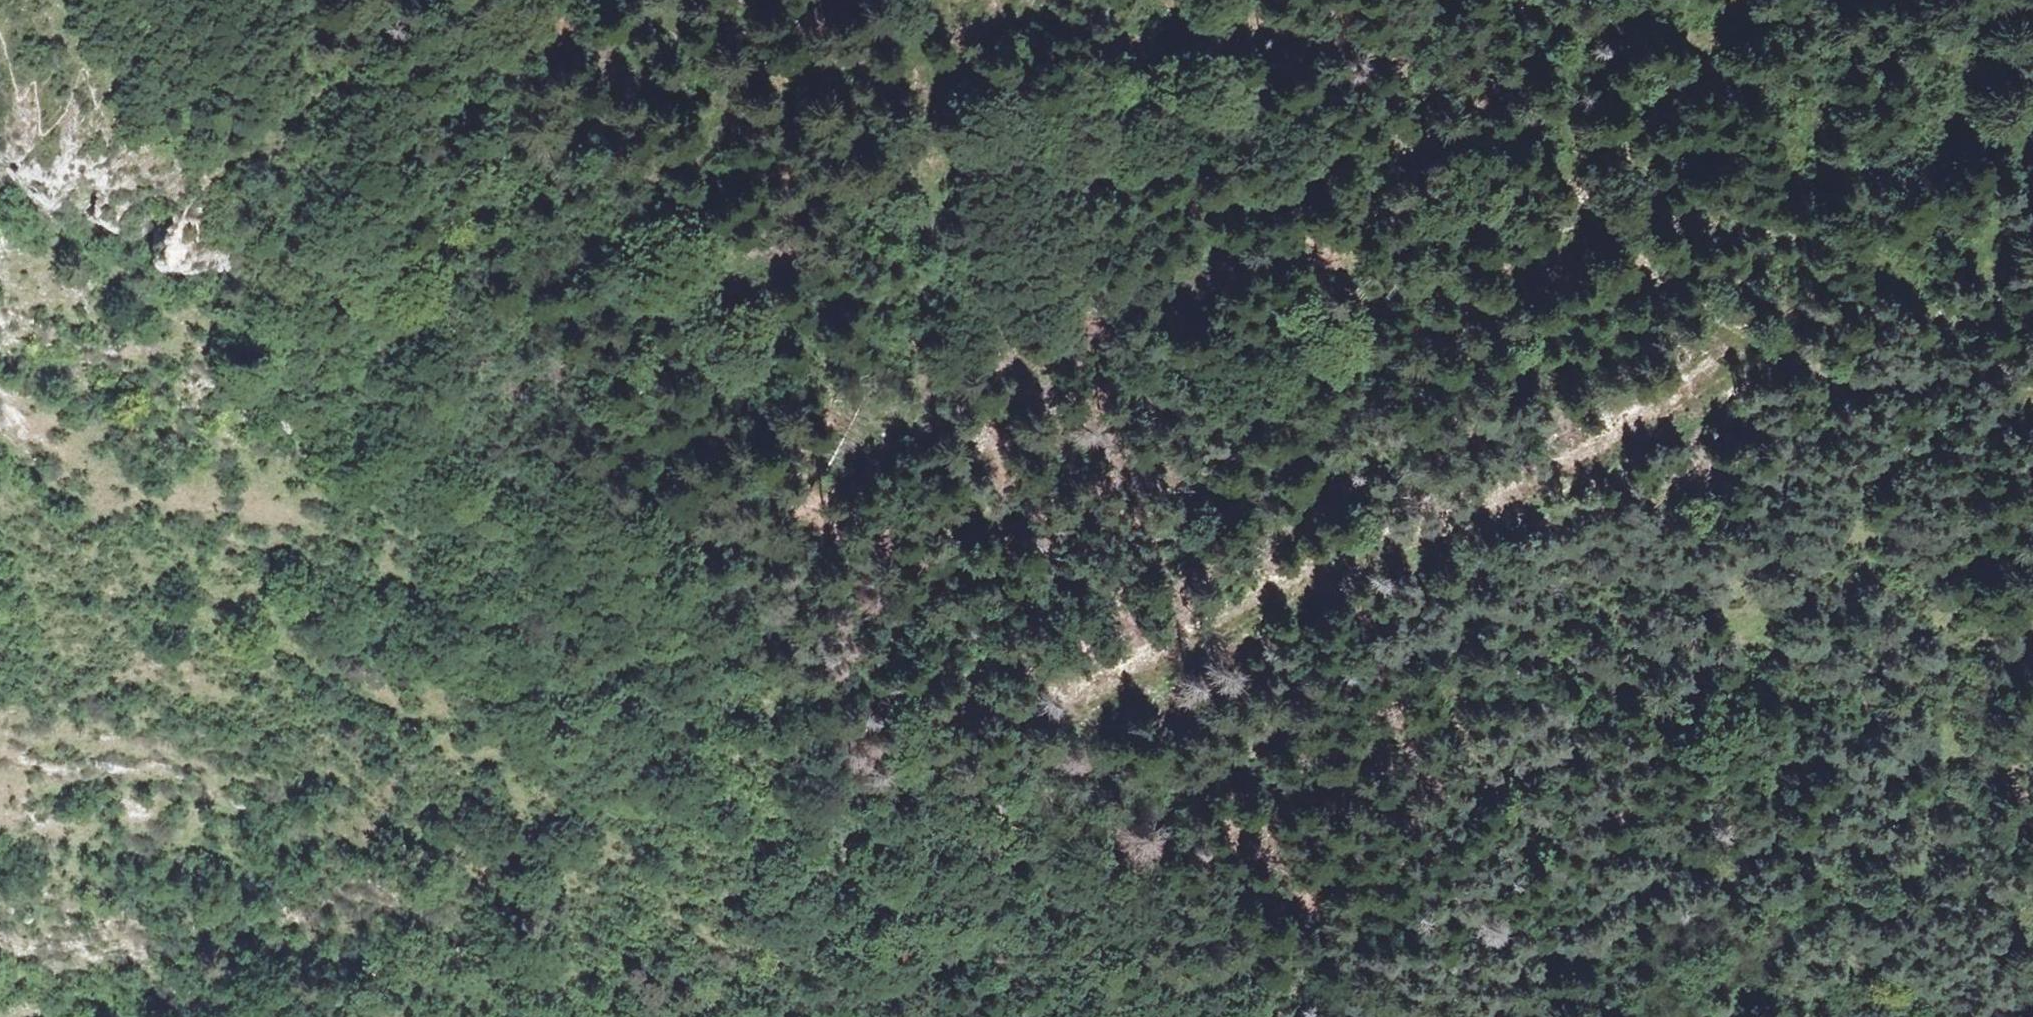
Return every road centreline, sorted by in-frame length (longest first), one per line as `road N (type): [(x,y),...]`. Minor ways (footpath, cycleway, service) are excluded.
road 1 (track): [(937,0),(1074,38),(1249,35),(1305,47),(1351,65),(1567,204),(1703,315),(1766,352),(1903,395),(2032,415)]
road 2 (track): [(1567,204),(1577,101),(1632,0)]

